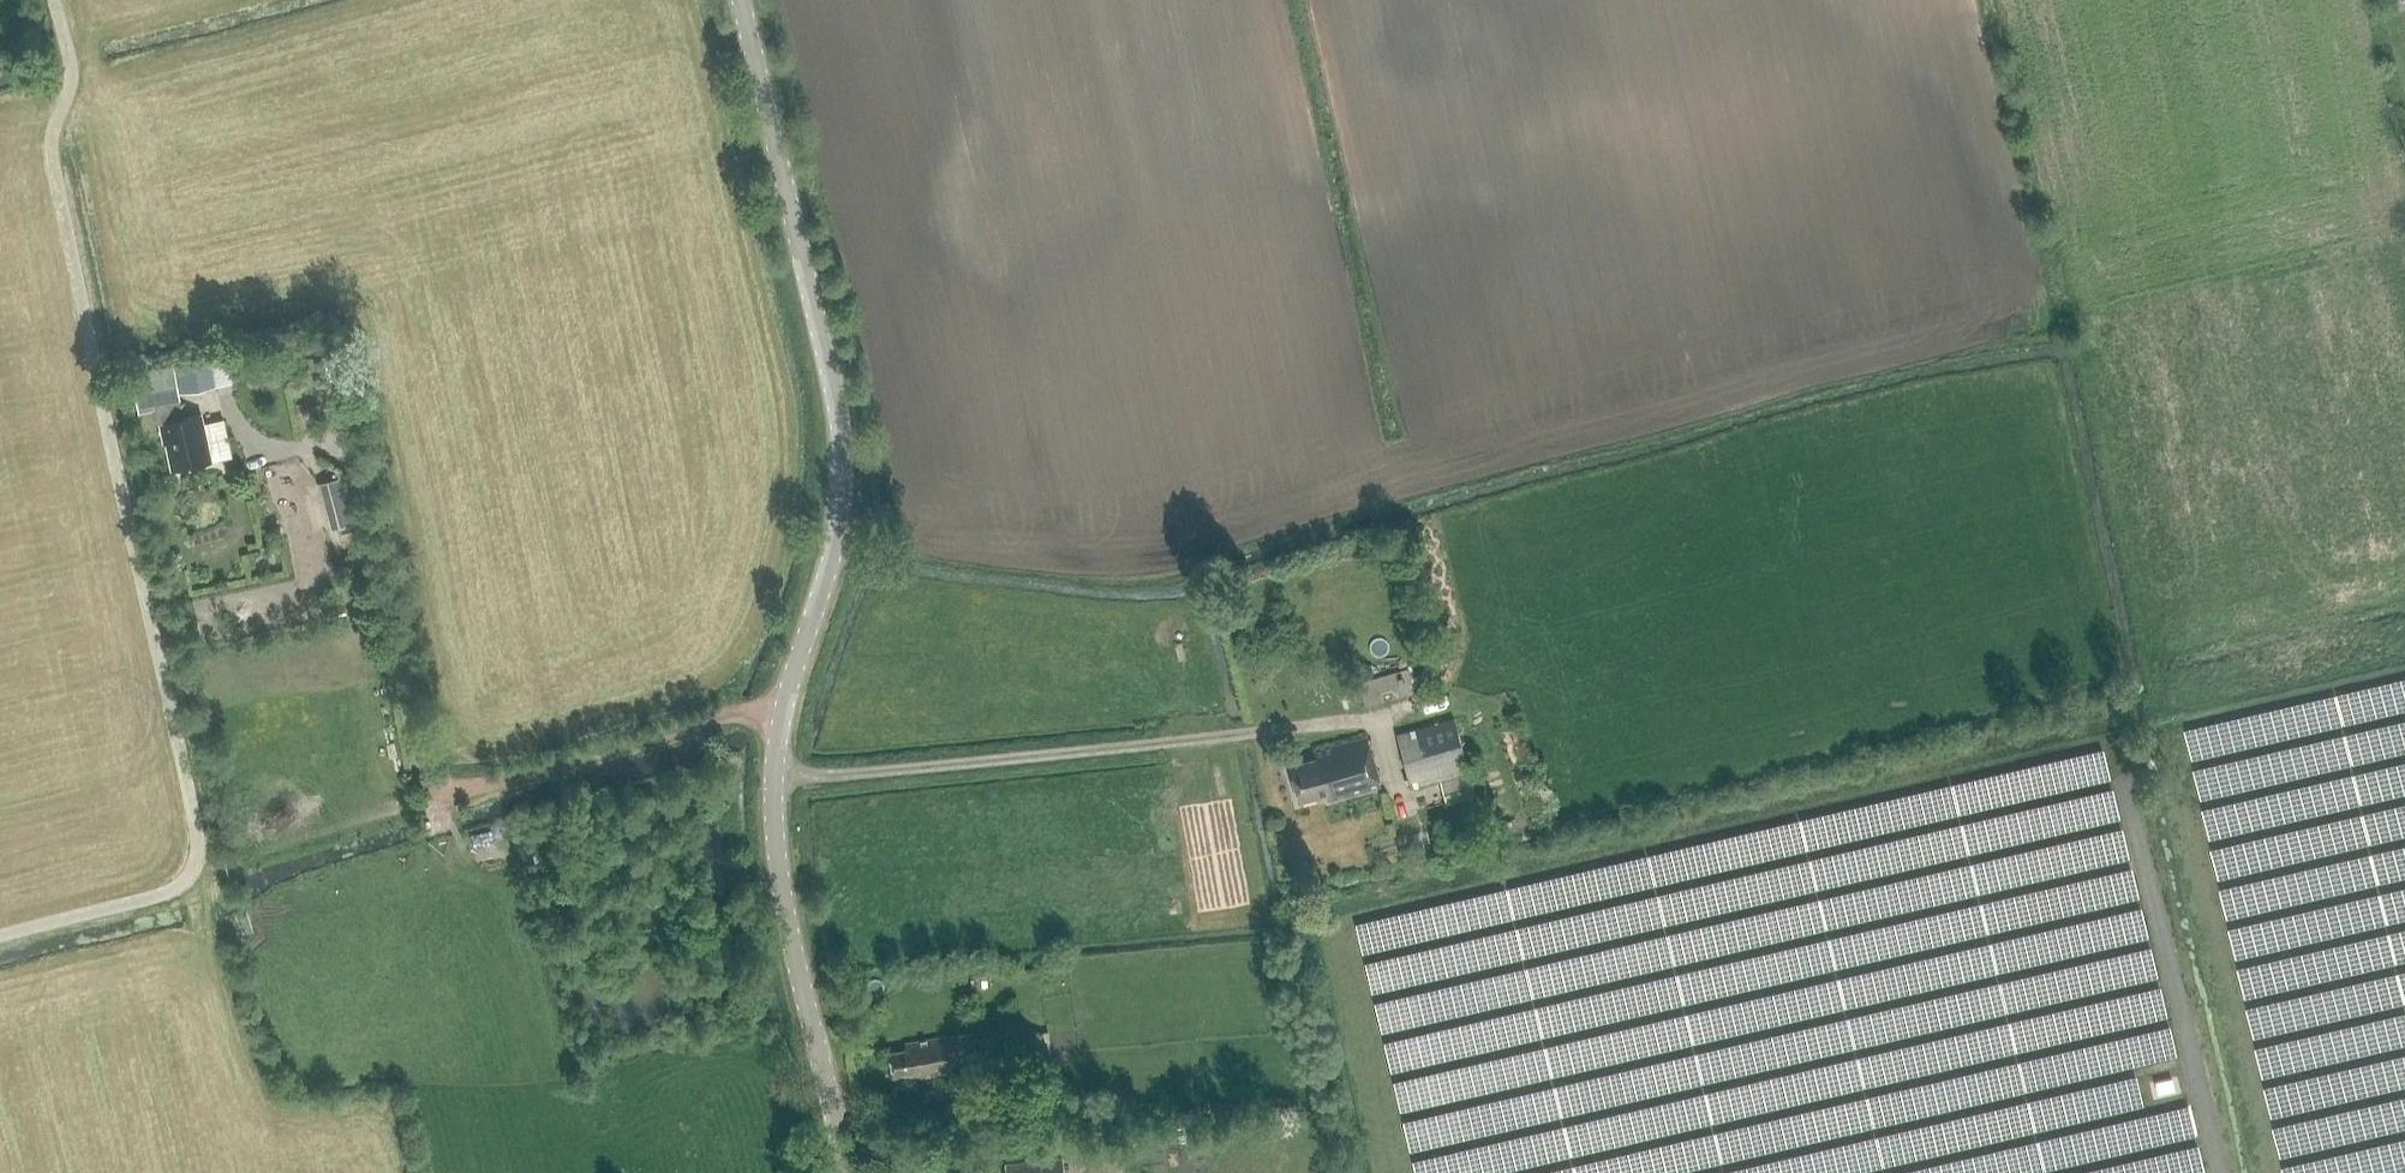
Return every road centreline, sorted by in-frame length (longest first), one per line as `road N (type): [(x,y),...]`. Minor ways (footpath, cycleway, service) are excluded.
road 1 (unclassified): [(848,1172),(789,938),(773,820),(784,708),(835,526),(842,456),(742,0)]
road 2 (track): [(784,708),(449,797),(428,785),(337,423)]
road 3 (track): [(774,779),(1357,725)]

